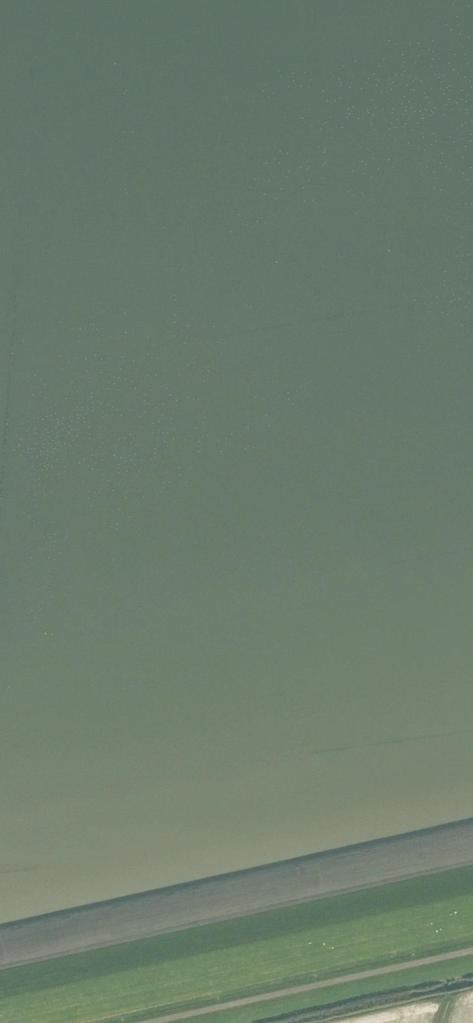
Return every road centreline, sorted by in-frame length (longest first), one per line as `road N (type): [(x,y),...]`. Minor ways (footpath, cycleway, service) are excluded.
road 1 (track): [(0,967),(472,861)]

